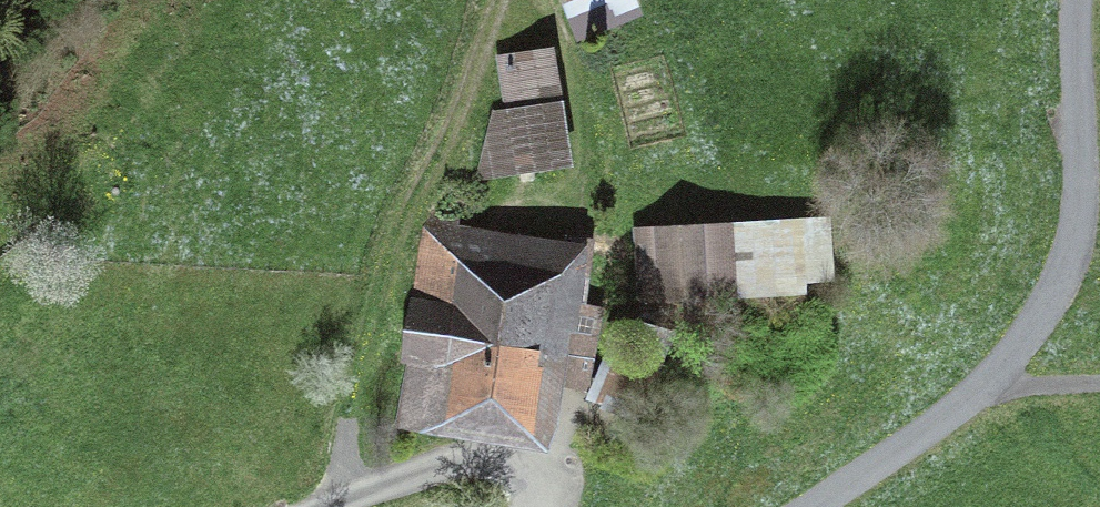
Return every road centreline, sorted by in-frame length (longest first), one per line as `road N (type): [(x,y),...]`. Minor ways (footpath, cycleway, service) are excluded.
road 1 (track): [(810,506),(977,394),(1049,308),(1080,231),(1077,0)]
road 2 (track): [(347,497),(349,409),(407,214),(468,87),(495,0)]
road 3 (track): [(537,0),(567,56),(589,190),(572,415),(540,471)]
road 4 (track): [(323,506),(490,458),(540,471),(541,506)]
road 5 (track): [(495,220),(533,190),(697,176)]
road 6 (track): [(977,394),(1099,382)]

